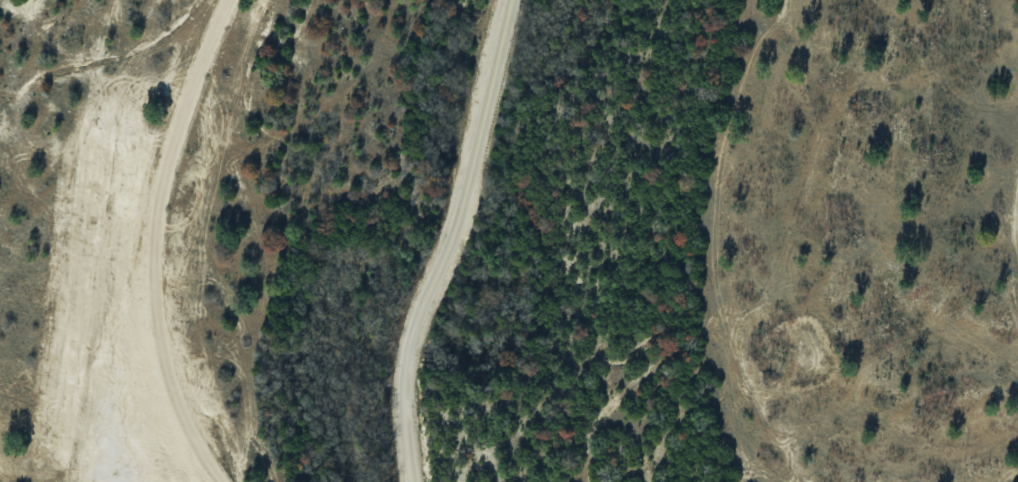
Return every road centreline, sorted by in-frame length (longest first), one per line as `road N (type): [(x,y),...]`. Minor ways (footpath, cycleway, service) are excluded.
road 1 (tertiary): [(507,0),(452,239),(407,363),(412,481)]

